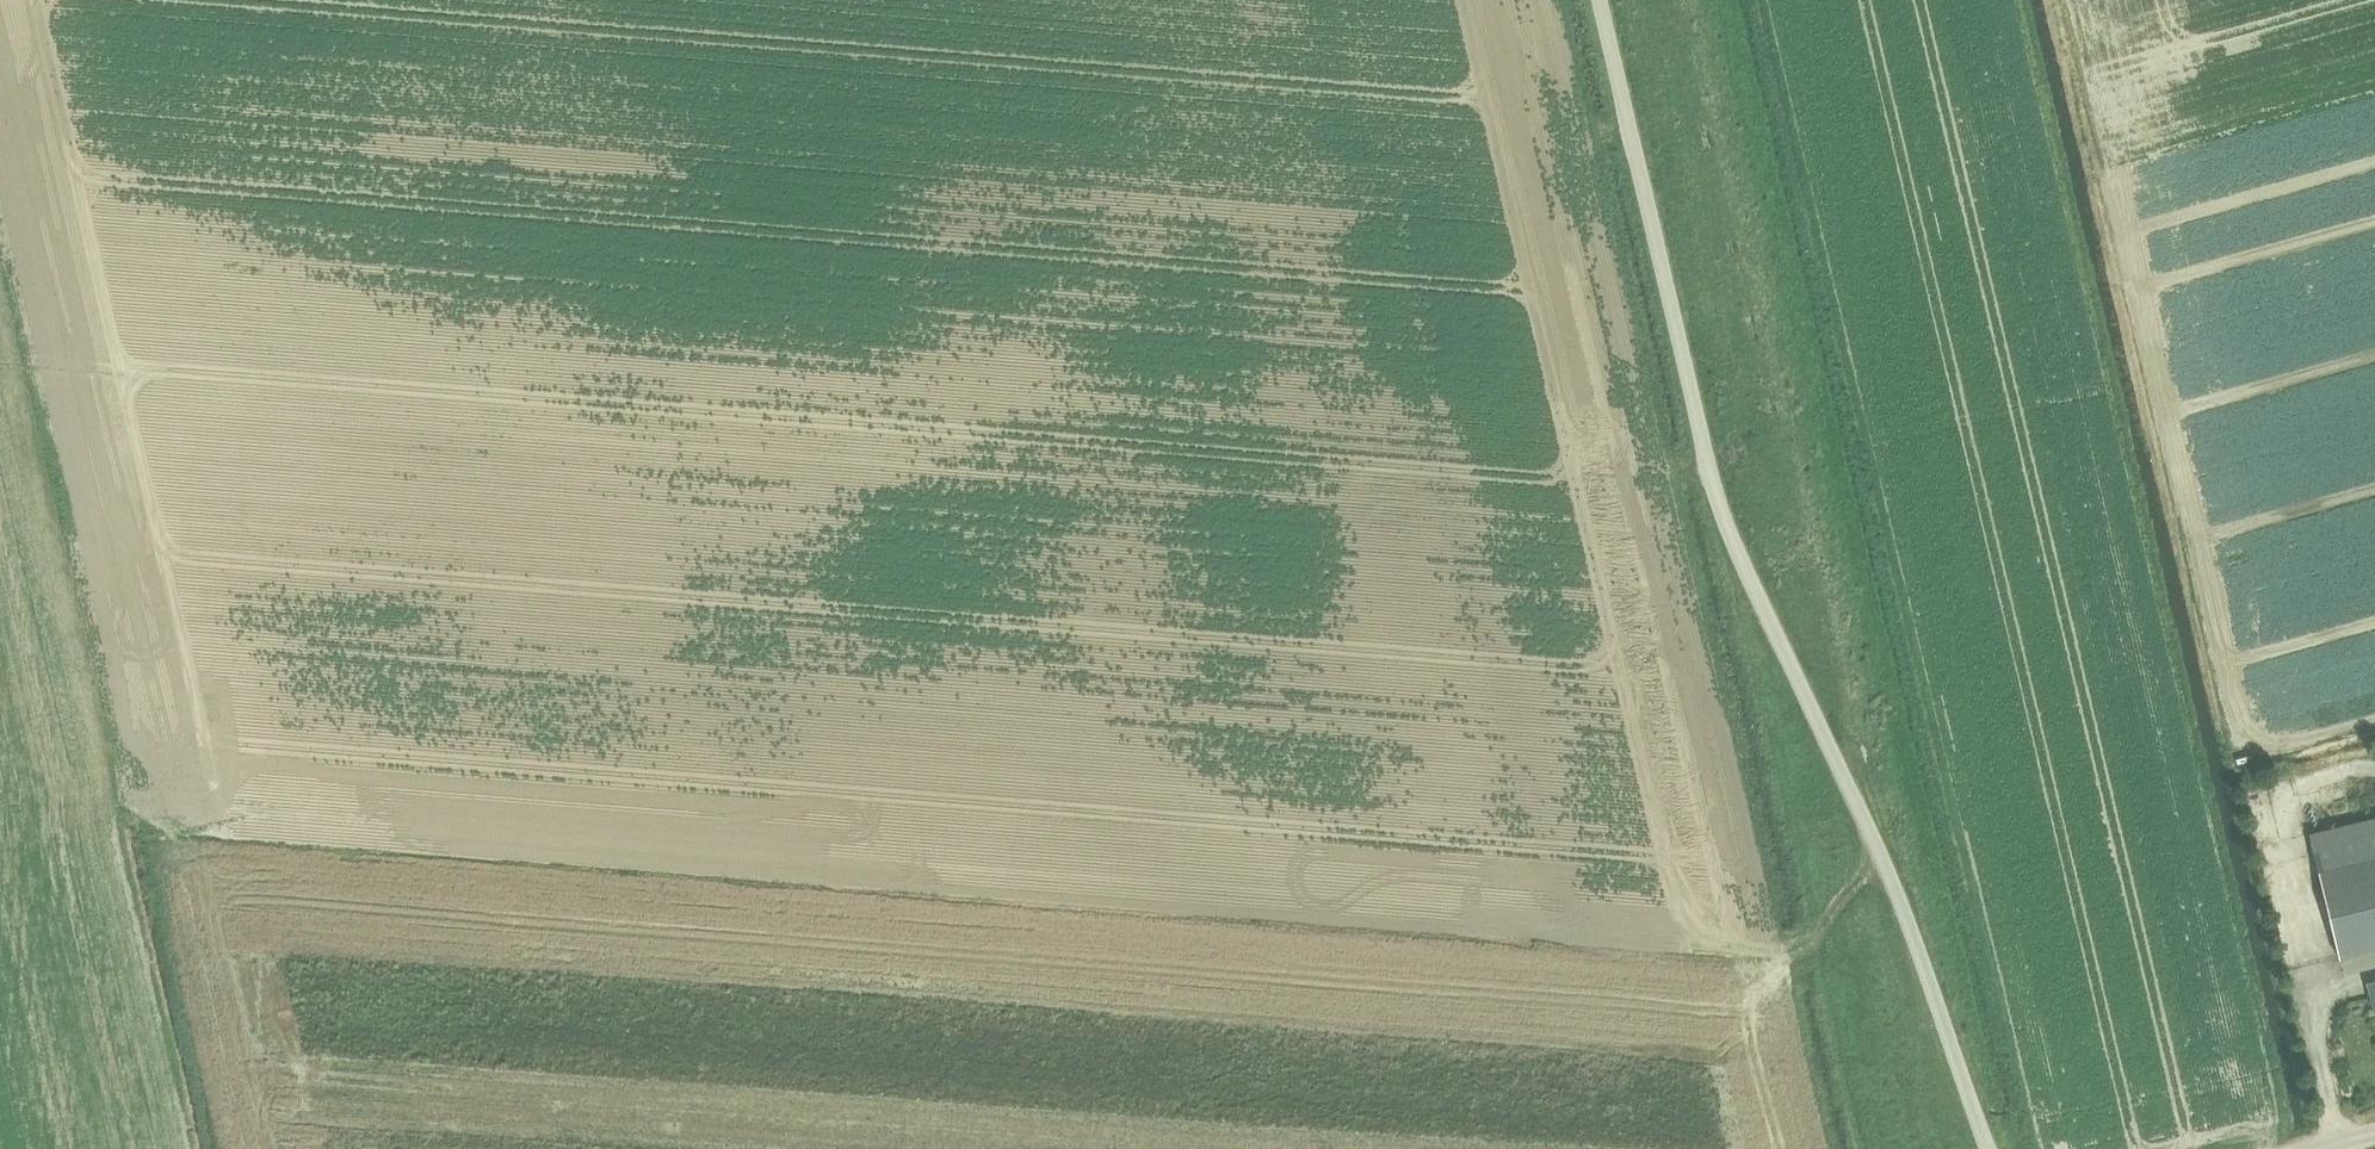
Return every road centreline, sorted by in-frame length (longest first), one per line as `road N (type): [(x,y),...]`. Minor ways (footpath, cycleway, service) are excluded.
road 1 (unclassified): [(1988,1148),(1876,827),(1715,507),(1677,405),(1585,0)]

